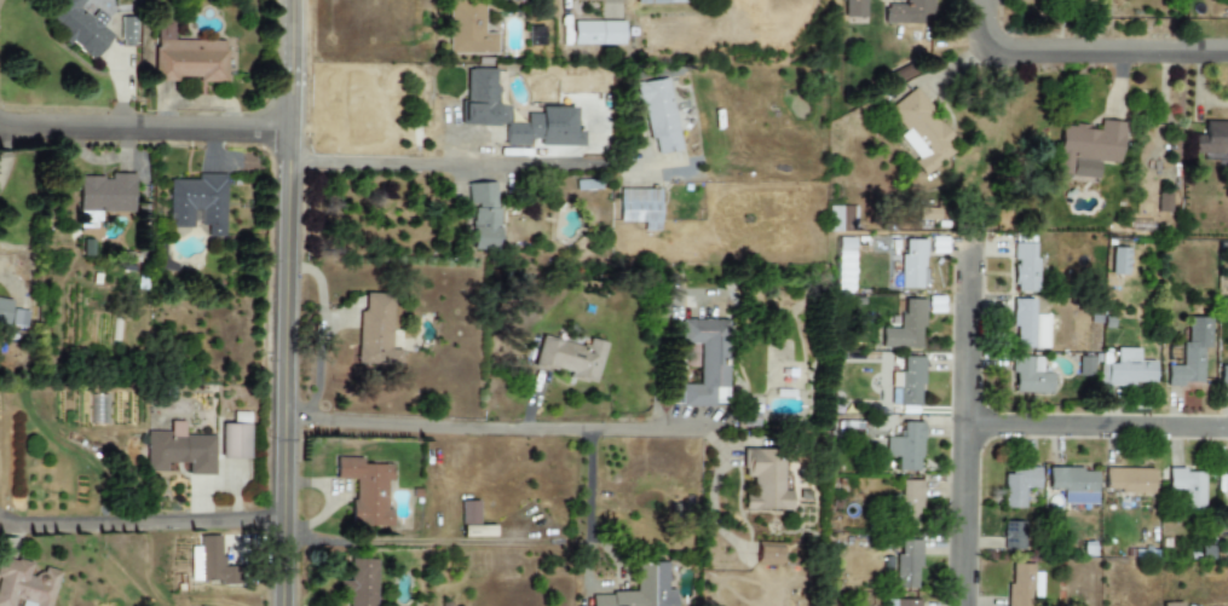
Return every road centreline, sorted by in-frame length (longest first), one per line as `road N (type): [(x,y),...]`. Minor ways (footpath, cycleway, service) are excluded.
road 1 (tertiary): [(278,605),(303,0)]
road 2 (residential): [(281,426),(693,439)]
road 3 (residential): [(965,605),(973,242)]
road 4 (residential): [(300,161),(641,167)]
road 5 (residential): [(301,122),(0,117)]
road 6 (residential): [(279,516),(0,521)]
road 7 (residential): [(969,427),(1227,430)]
road 8 (residential): [(1227,48),(982,46)]

